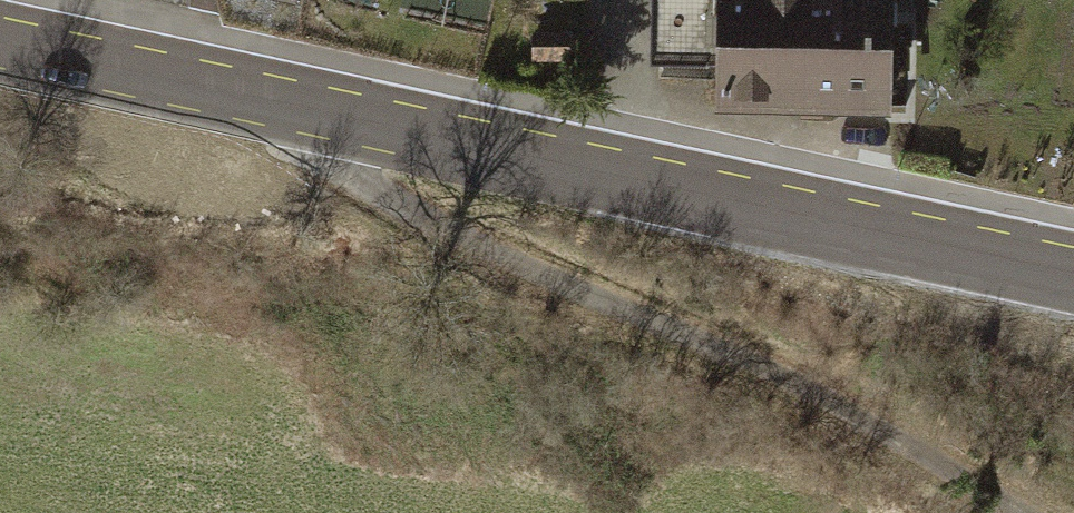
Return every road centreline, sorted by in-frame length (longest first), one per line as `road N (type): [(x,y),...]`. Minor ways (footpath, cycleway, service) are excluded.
road 1 (tertiary): [(0,40),(1073,272)]
road 2 (track): [(259,96),(364,180),(456,237),(829,402),(1023,512)]

